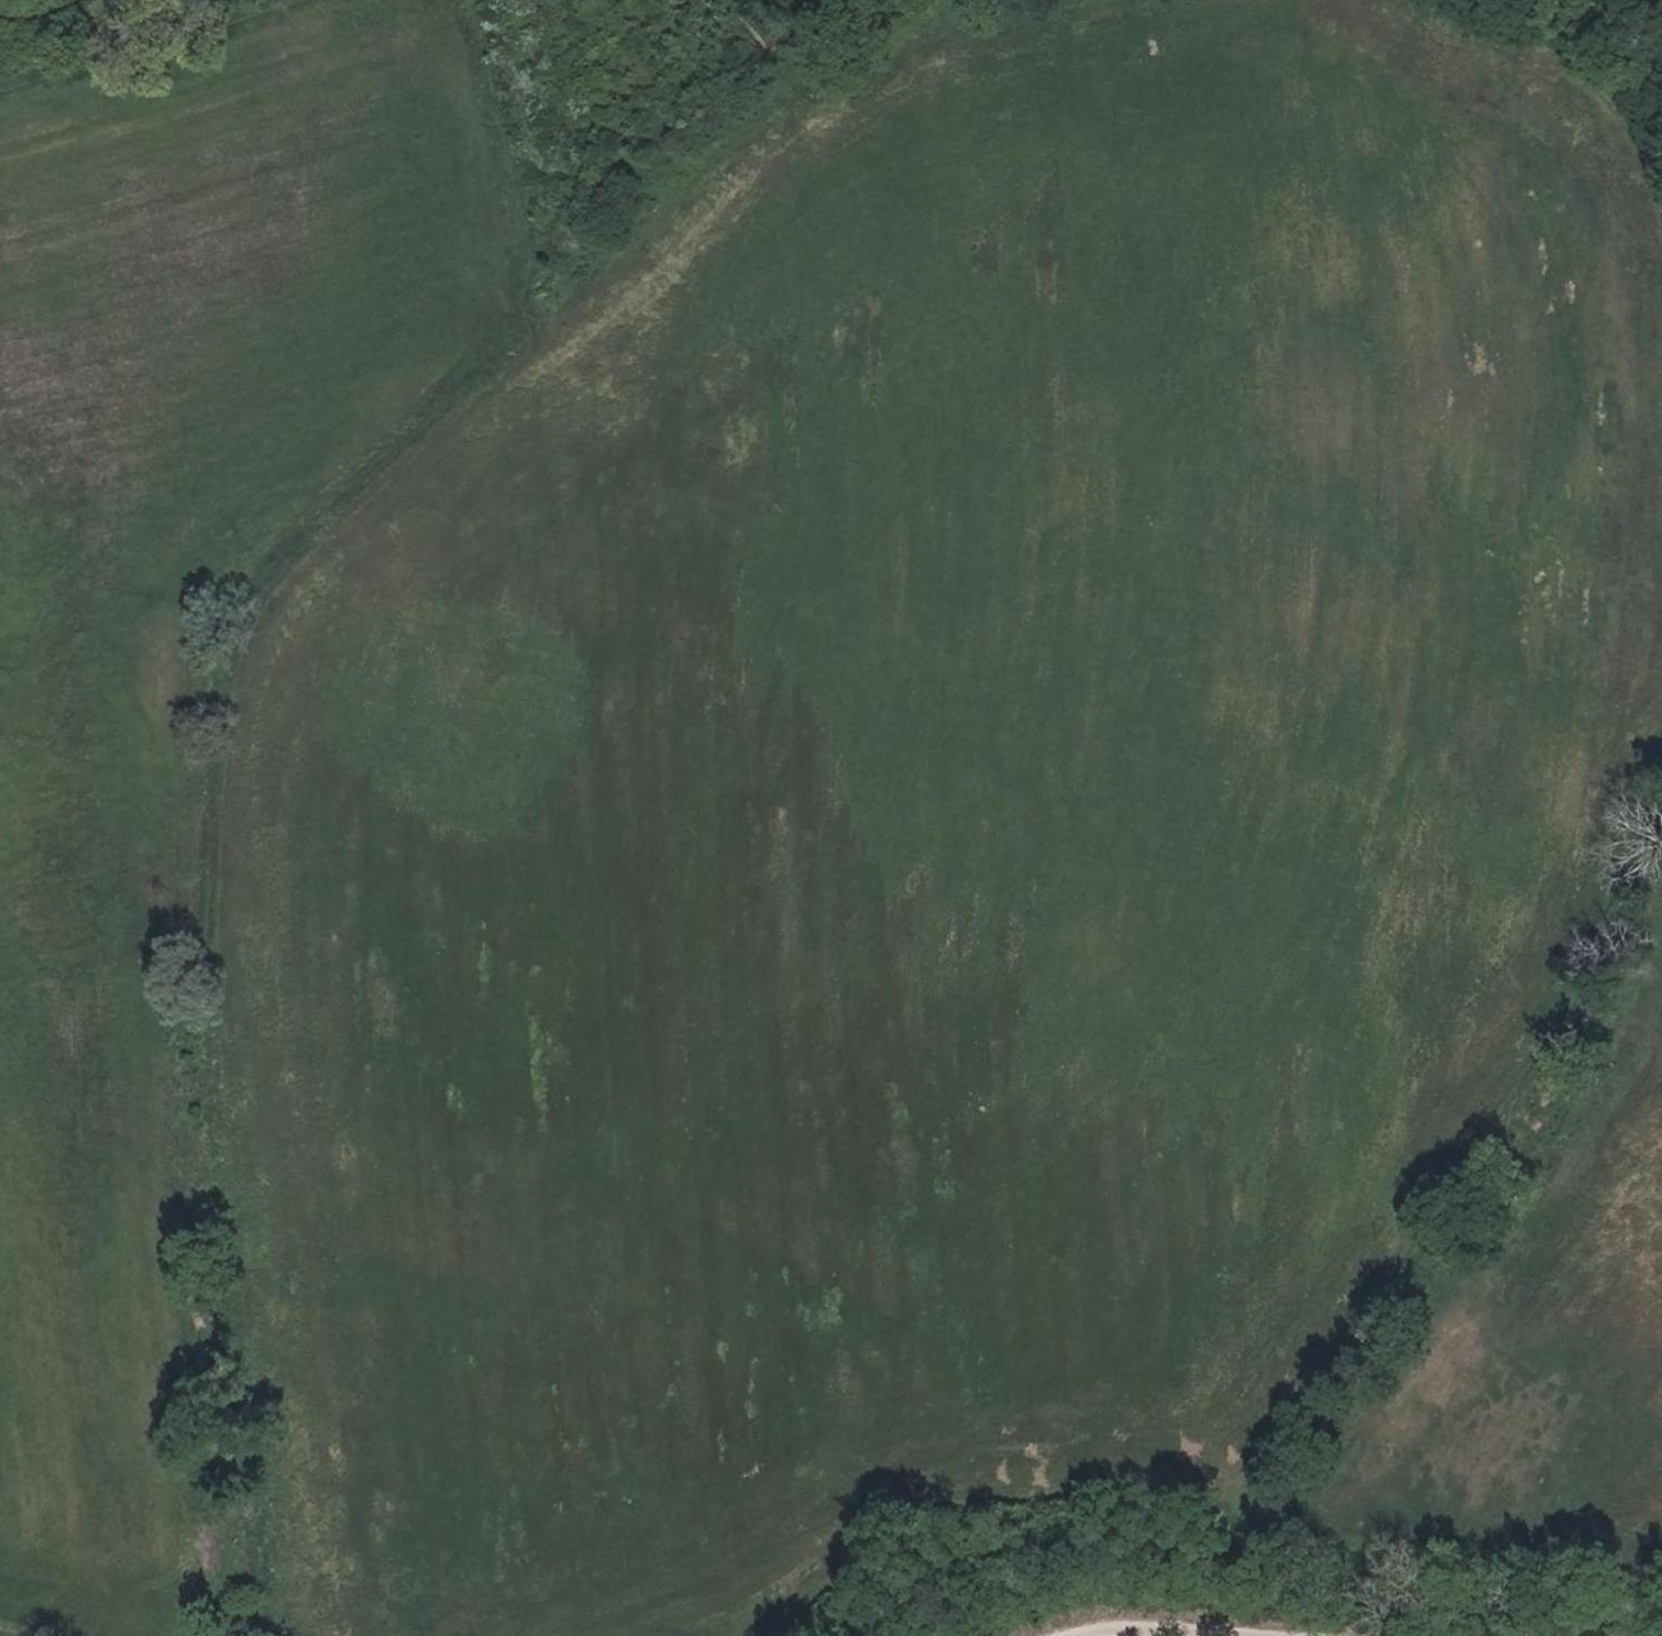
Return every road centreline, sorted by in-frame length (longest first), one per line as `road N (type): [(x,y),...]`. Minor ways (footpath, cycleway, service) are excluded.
road 1 (track): [(1661,1614),(1535,1623),(1096,1582),(952,1595),(897,1635)]

